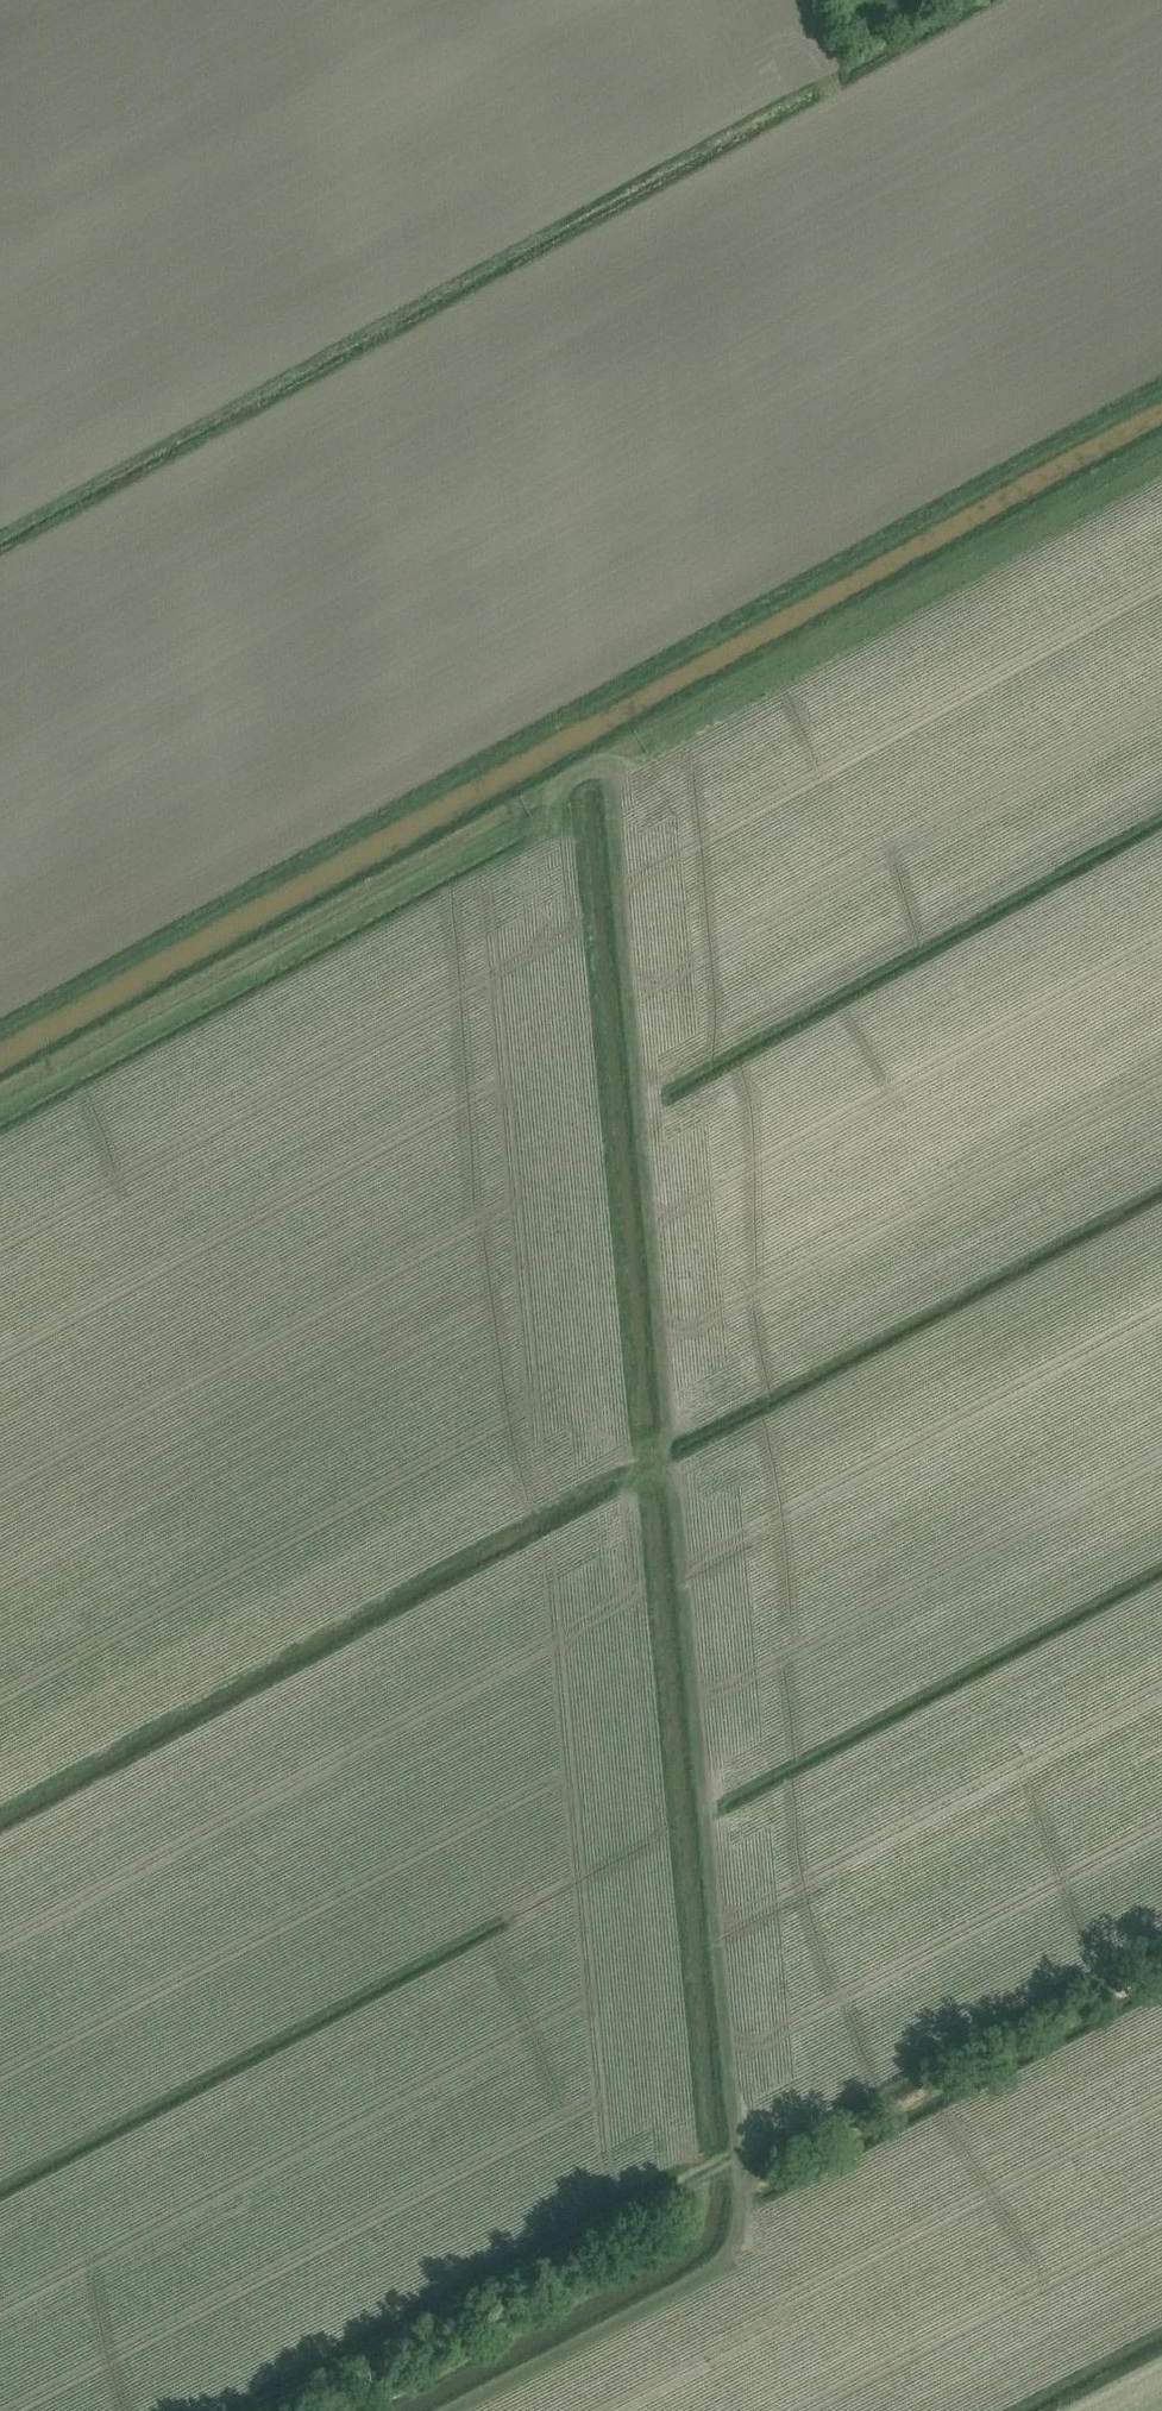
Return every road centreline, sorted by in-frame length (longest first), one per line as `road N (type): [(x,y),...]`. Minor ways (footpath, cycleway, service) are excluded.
road 1 (track): [(1161,445),(0,1093)]

